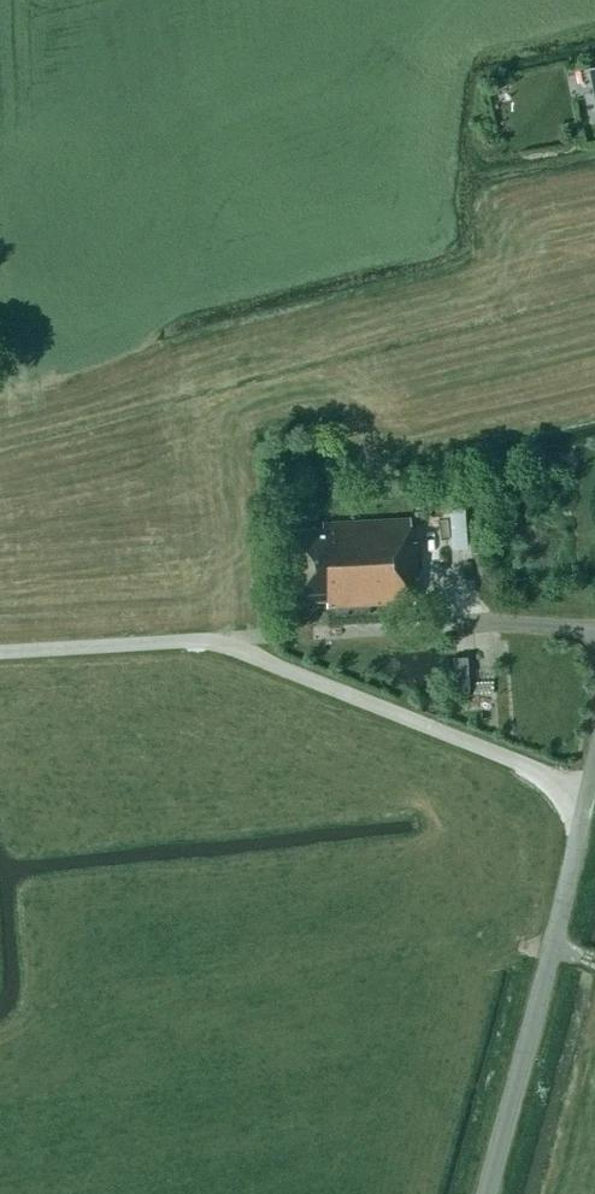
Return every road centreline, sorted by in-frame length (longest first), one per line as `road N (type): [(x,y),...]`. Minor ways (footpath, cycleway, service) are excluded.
road 1 (unclassified): [(590,790),(221,639),(0,652)]
road 2 (unclassified): [(487,1193),(590,790)]

